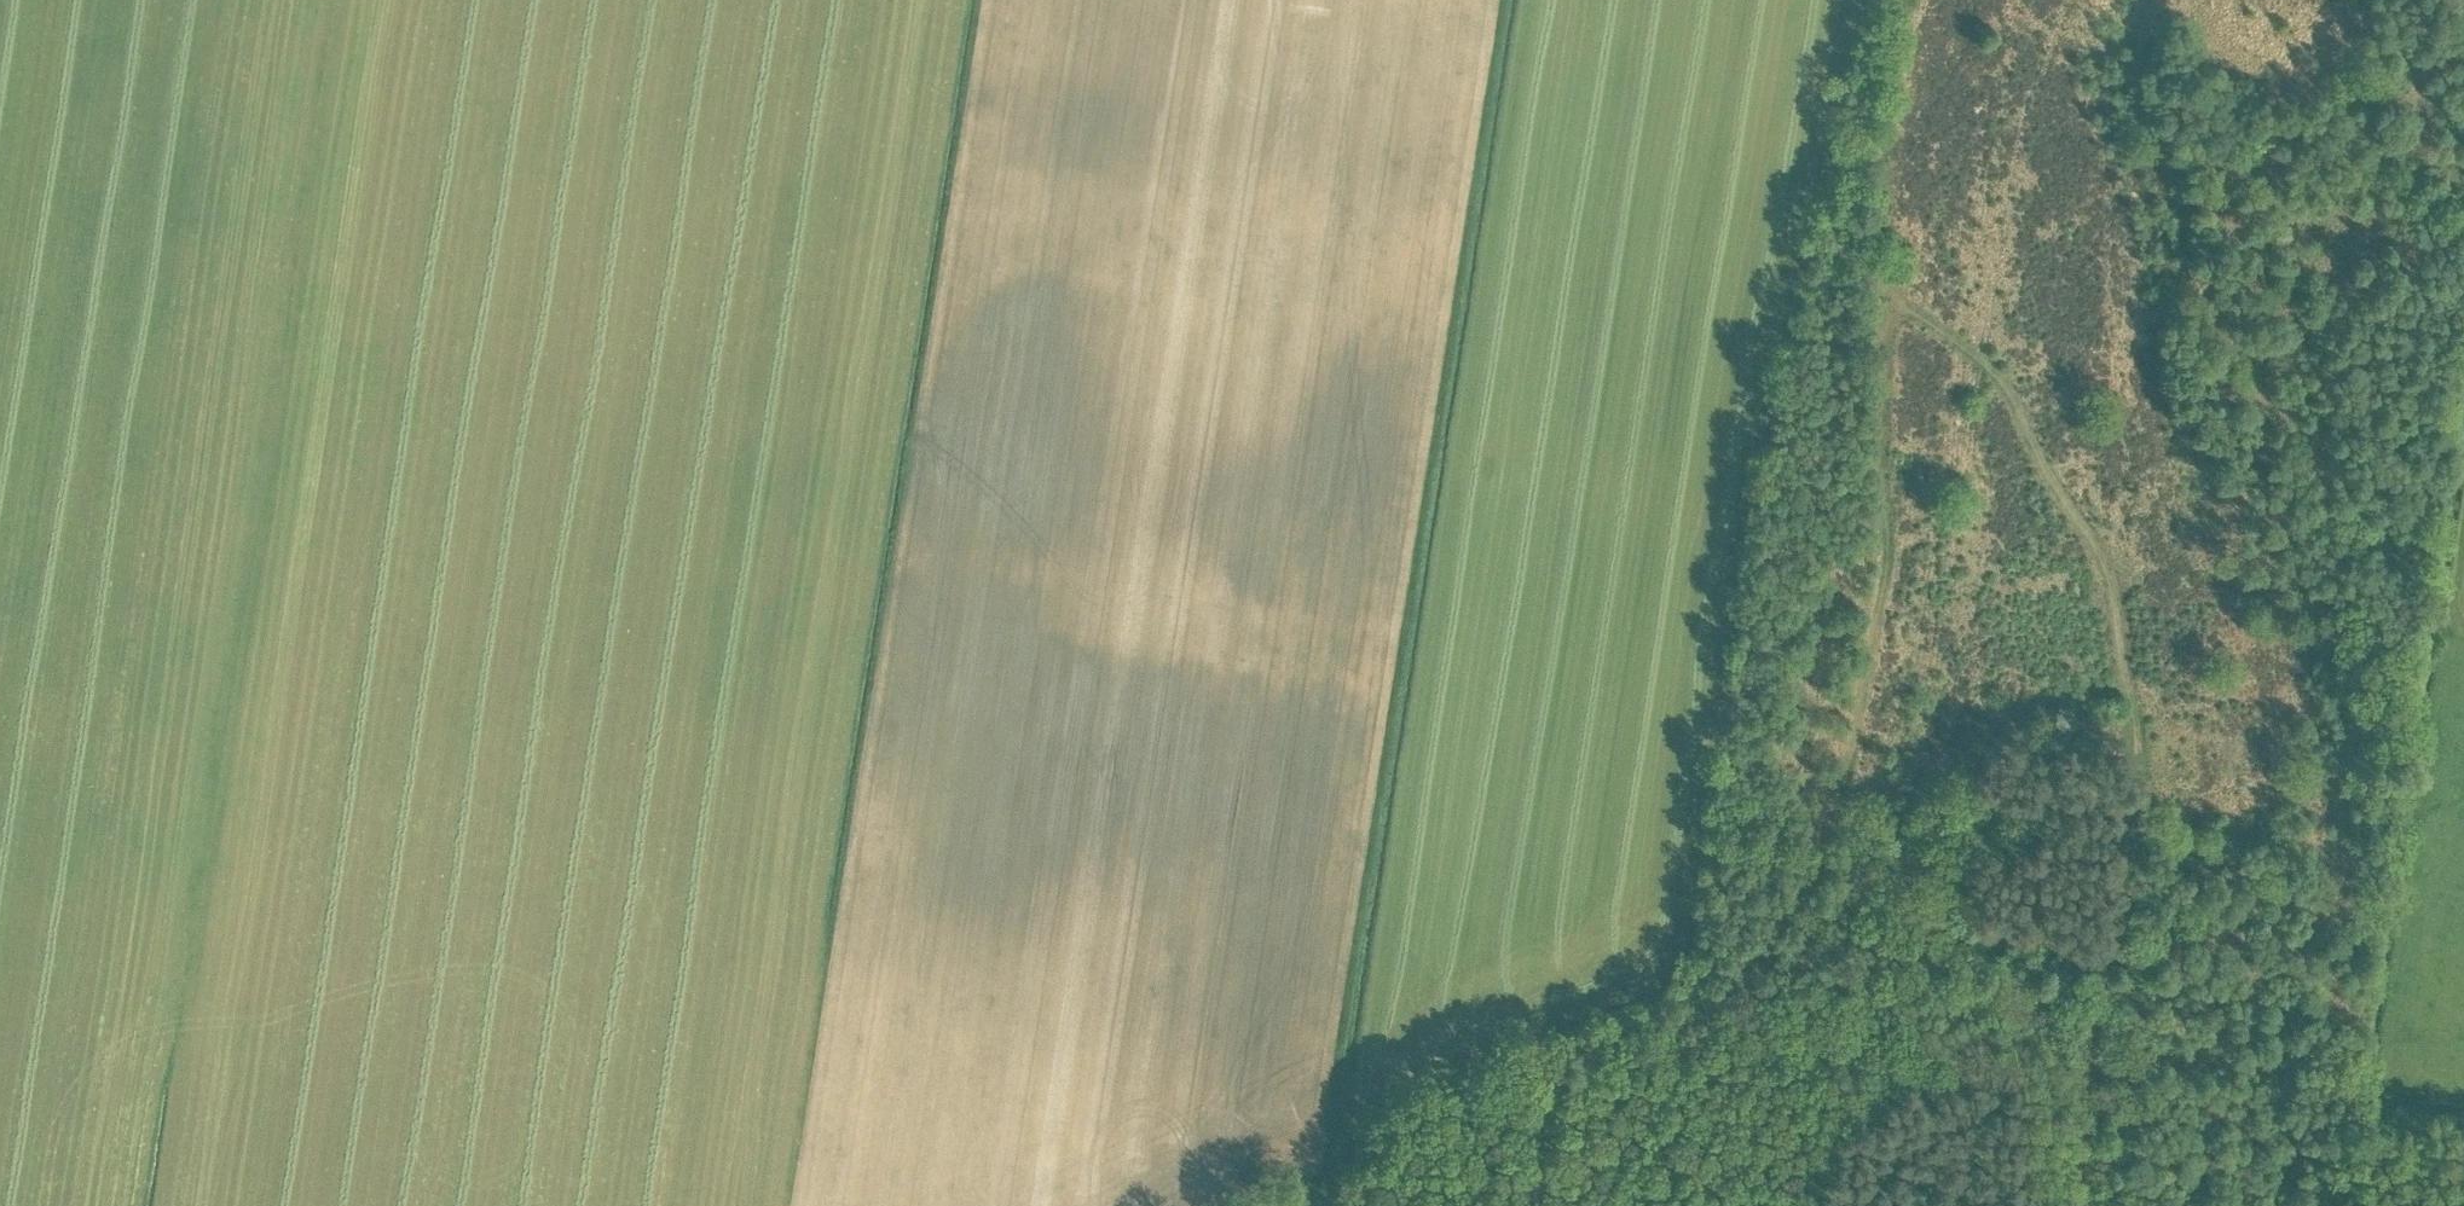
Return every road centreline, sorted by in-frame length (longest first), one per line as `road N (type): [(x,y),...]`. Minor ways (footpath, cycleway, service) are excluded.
road 1 (track): [(1865,271),(1869,432),(1888,560),(1860,651),(1846,745),(1807,838),(1795,897),(1746,945),(1560,1032),(1515,1205)]
road 2 (track): [(1865,271),(1968,338),(1990,362),(2021,432),(2100,561),(2118,624),(2124,766),(2116,869),(2065,1084),(2058,1205)]
road 3 (track): [(1838,0),(1802,217),(1865,271)]

